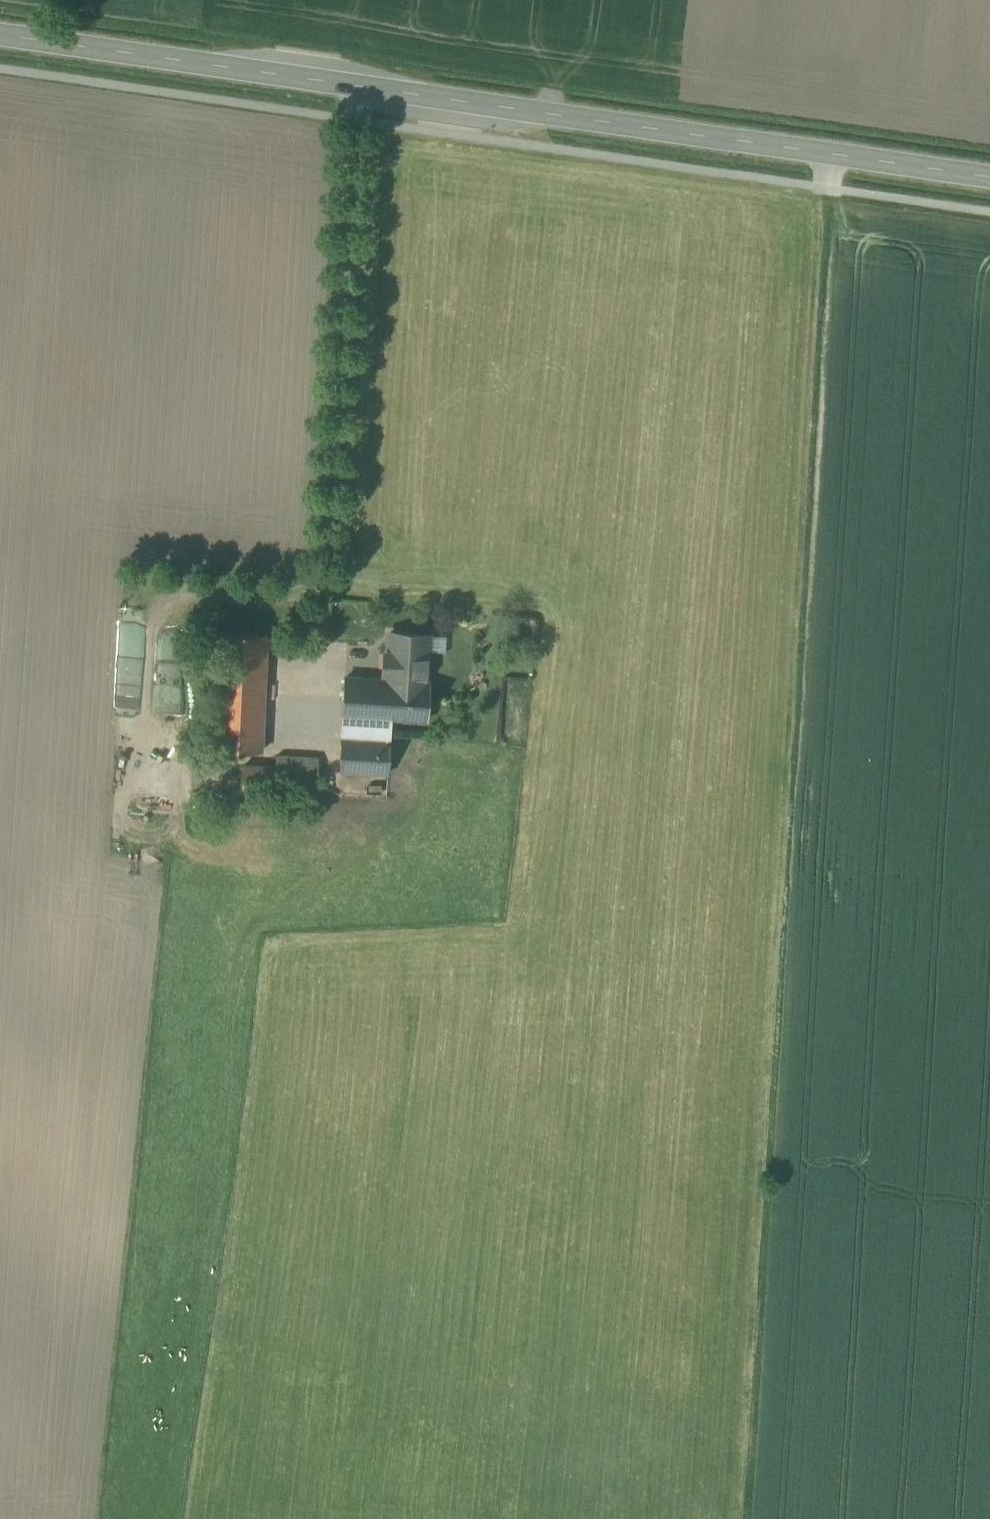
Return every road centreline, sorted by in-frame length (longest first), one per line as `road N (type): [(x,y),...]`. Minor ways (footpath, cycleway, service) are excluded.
road 1 (secondary): [(989,179),(0,34)]

